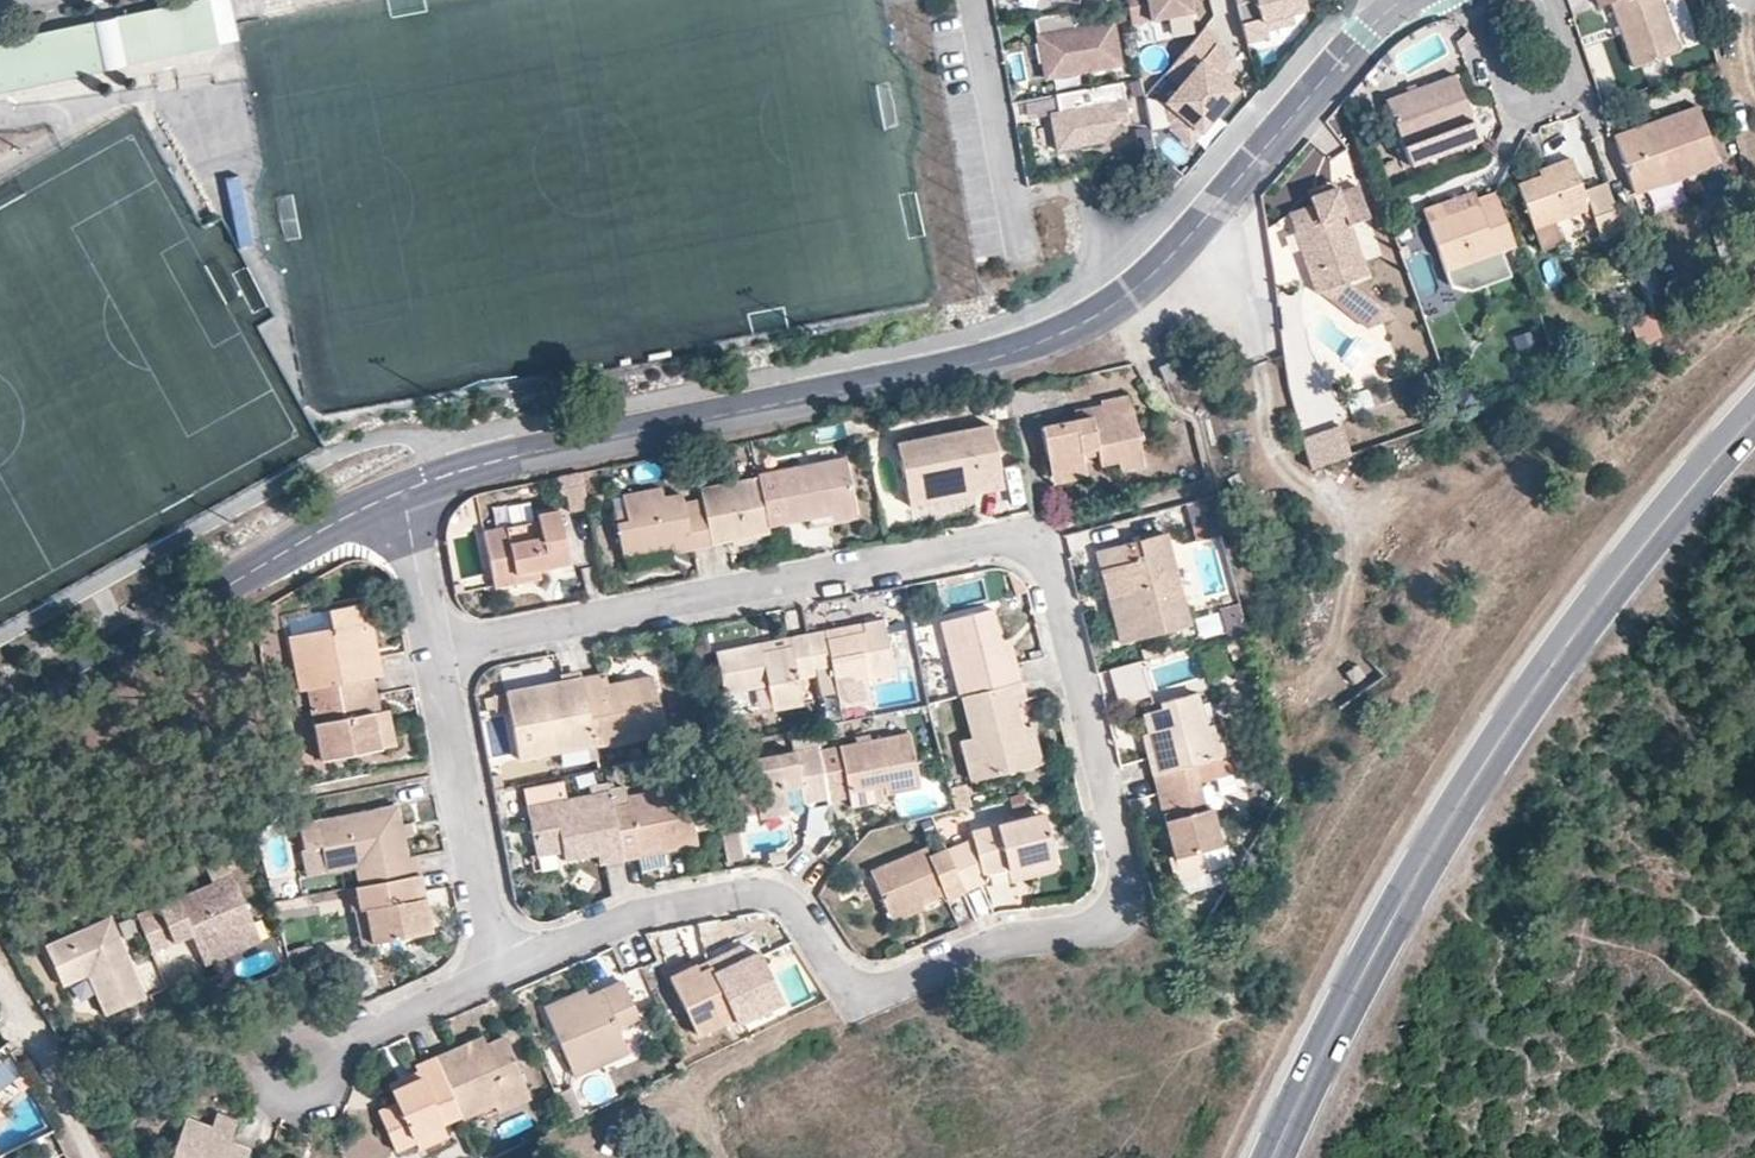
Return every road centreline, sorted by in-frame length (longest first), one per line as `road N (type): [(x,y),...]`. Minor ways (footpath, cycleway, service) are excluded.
road 1 (residential): [(504,975),(621,922),(763,898),(781,904),(837,982),(875,997),(999,943),(1086,927),(1118,909),(1129,879),(1054,578),(1037,548),(996,541),(434,650)]
road 2 (residential): [(401,491),(523,457),(967,369),(1087,324),(1164,265),(1405,0)]
road 3 (primary): [(1290,1157),(1376,953),(1477,777),(1594,605),(1754,414)]
road 4 (residential): [(0,718),(401,491)]
road 5 (residential): [(434,650),(504,975)]
road 6 (residential): [(976,0),(1022,260)]
road 7 (residential): [(1476,0),(1516,100),(1532,104),(1569,95),(1573,79),(1547,0)]
road 8 (residential): [(323,1050),(313,1038),(284,1032),(260,1049),(256,1078),(264,1091),(291,1104),(318,1092),(328,1064)]
road 9 (residential): [(504,975),(323,1050)]
road 10 (residential): [(401,491),(434,650)]

